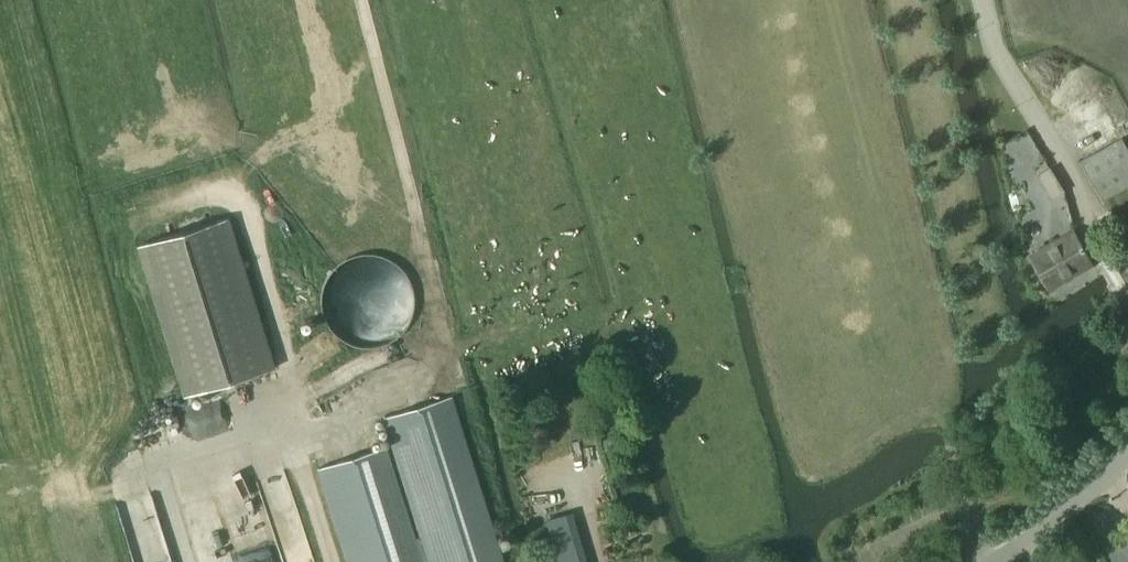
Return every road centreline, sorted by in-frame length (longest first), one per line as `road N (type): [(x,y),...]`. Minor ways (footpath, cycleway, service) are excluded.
road 1 (track): [(294,422),(441,375),(414,201),(362,0)]
road 2 (unclassified): [(995,561),(1127,455)]

